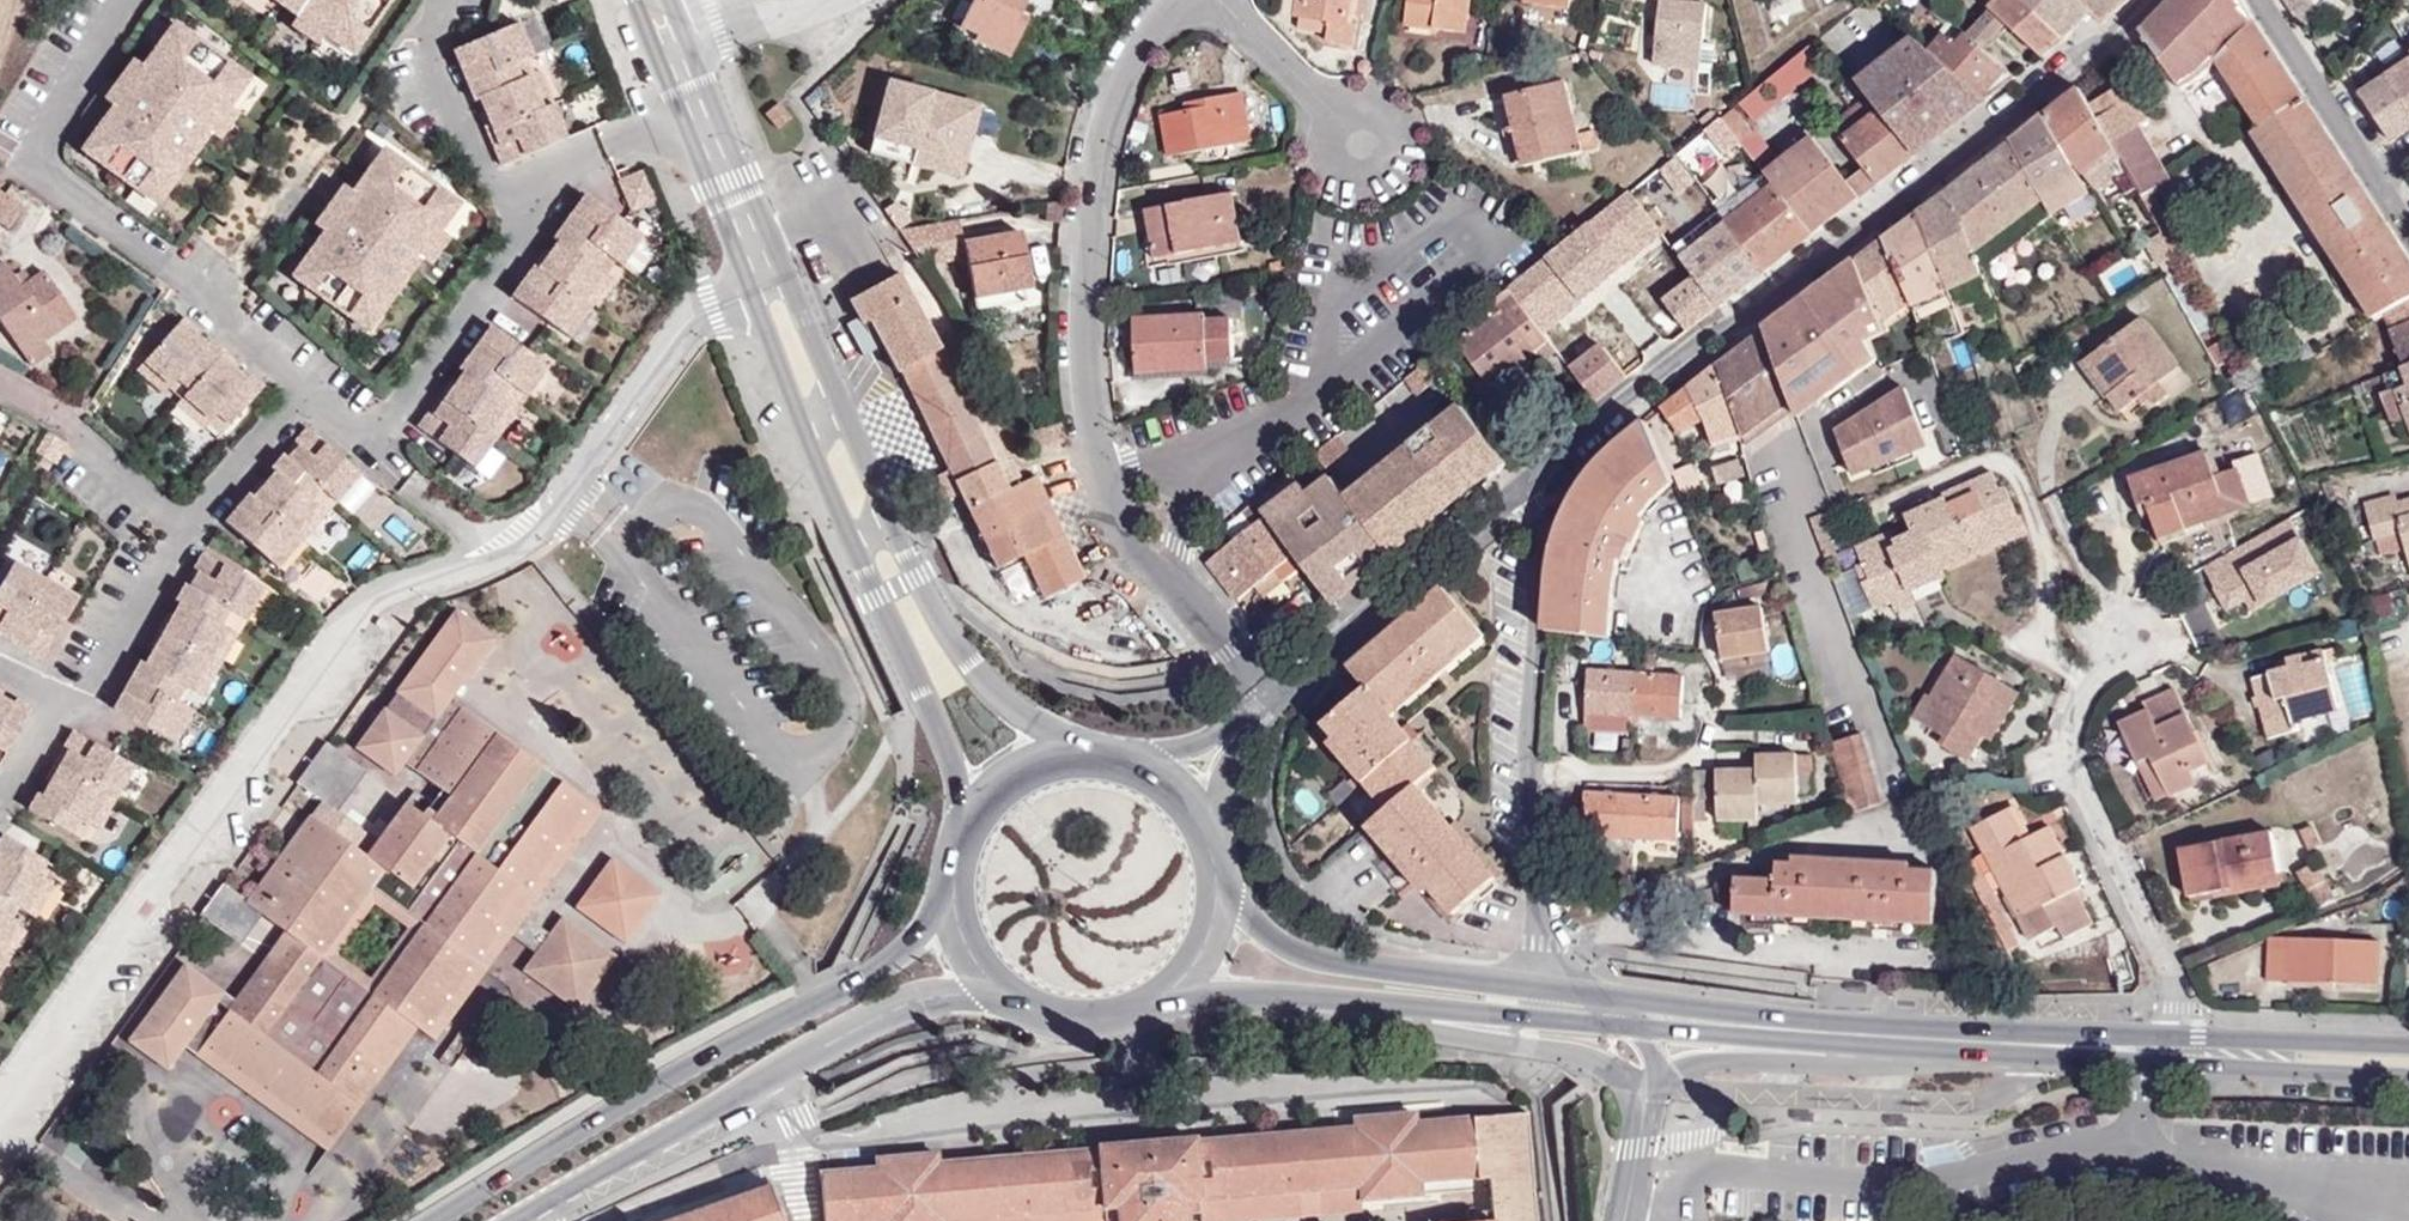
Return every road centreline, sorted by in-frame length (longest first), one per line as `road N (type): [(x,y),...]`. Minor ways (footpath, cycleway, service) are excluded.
road 1 (unclassified): [(0,1107),(324,650),(373,595),(532,531),(710,304),(747,291)]
road 2 (residential): [(1268,700),(1128,538),(1087,424),(1091,241),(1114,94),(1177,0)]
road 3 (unclassified): [(2151,0),(2080,63),(1555,466)]
road 4 (residential): [(121,0),(42,132),(41,165),(356,434),(401,415)]
road 5 (secondary): [(953,892),(911,946),(647,1091),(433,1220)]
road 6 (secondary): [(520,1220),(893,1010),(1001,990)]
road 7 (residential): [(2177,1050),(2177,1007),(2060,753),(2099,677),(2137,628)]
road 8 (secondary): [(802,427),(872,600),(944,742),(967,830)]
road 9 (secondary): [(1077,758),(1035,731),(975,671),(918,579),(843,407)]
road 10 (unclassified): [(1539,893),(1529,795),(1555,466)]
road 11 (secondary): [(1631,1013),(2005,1043)]
road 12 (tertiary): [(1311,994),(1401,1027),(1590,1059),(1619,1073),(1644,1122)]
road 13 (unclassified): [(1555,466),(1268,700)]
road 14 (tertiary): [(1651,1082),(1707,1064),(1938,1061),(2005,1043)]
road 15 (secondary): [(1524,1004),(1311,959),(1217,891)]
road 16 (residential): [(2408,220),(2263,0)]
road 17 (residential): [(401,415),(540,195)]
road 18 (residential): [(540,195),(490,183),(420,40),(435,0)]
road 19 (secondary): [(1311,994),(1459,1007),(1524,1004)]
road 20 (secondary): [(2200,1050),(2408,1074)]
road 21 (secondary): [(2408,1049),(2200,1050)]
road 22 (secondary): [(684,122),(747,291)]
road 23 (secondary): [(787,275),(717,111)]
road 24 (secondary): [(2005,1043),(2177,1050)]
road 25 (secondary): [(1001,990),(1062,1019),(1096,1020),(1160,997)]
road 26 (residential): [(684,122),(607,149),(540,195)]
road 27 (unclassified): [(1268,700),(1223,733),(1126,764)]
road 28 (unclassified): [(1207,839),(1268,700)]
road 29 (secondary): [(1160,997),(1311,994)]
road 30 (residential): [(688,41),(832,0)]
road 31 (secondary): [(747,291),(802,427)]
road 32 (secondary): [(843,407),(787,275)]
road 33 (secondary): [(1077,758),(1012,779),(967,830)]
road 34 (secondary): [(1160,997),(1195,962),(1217,891)]

